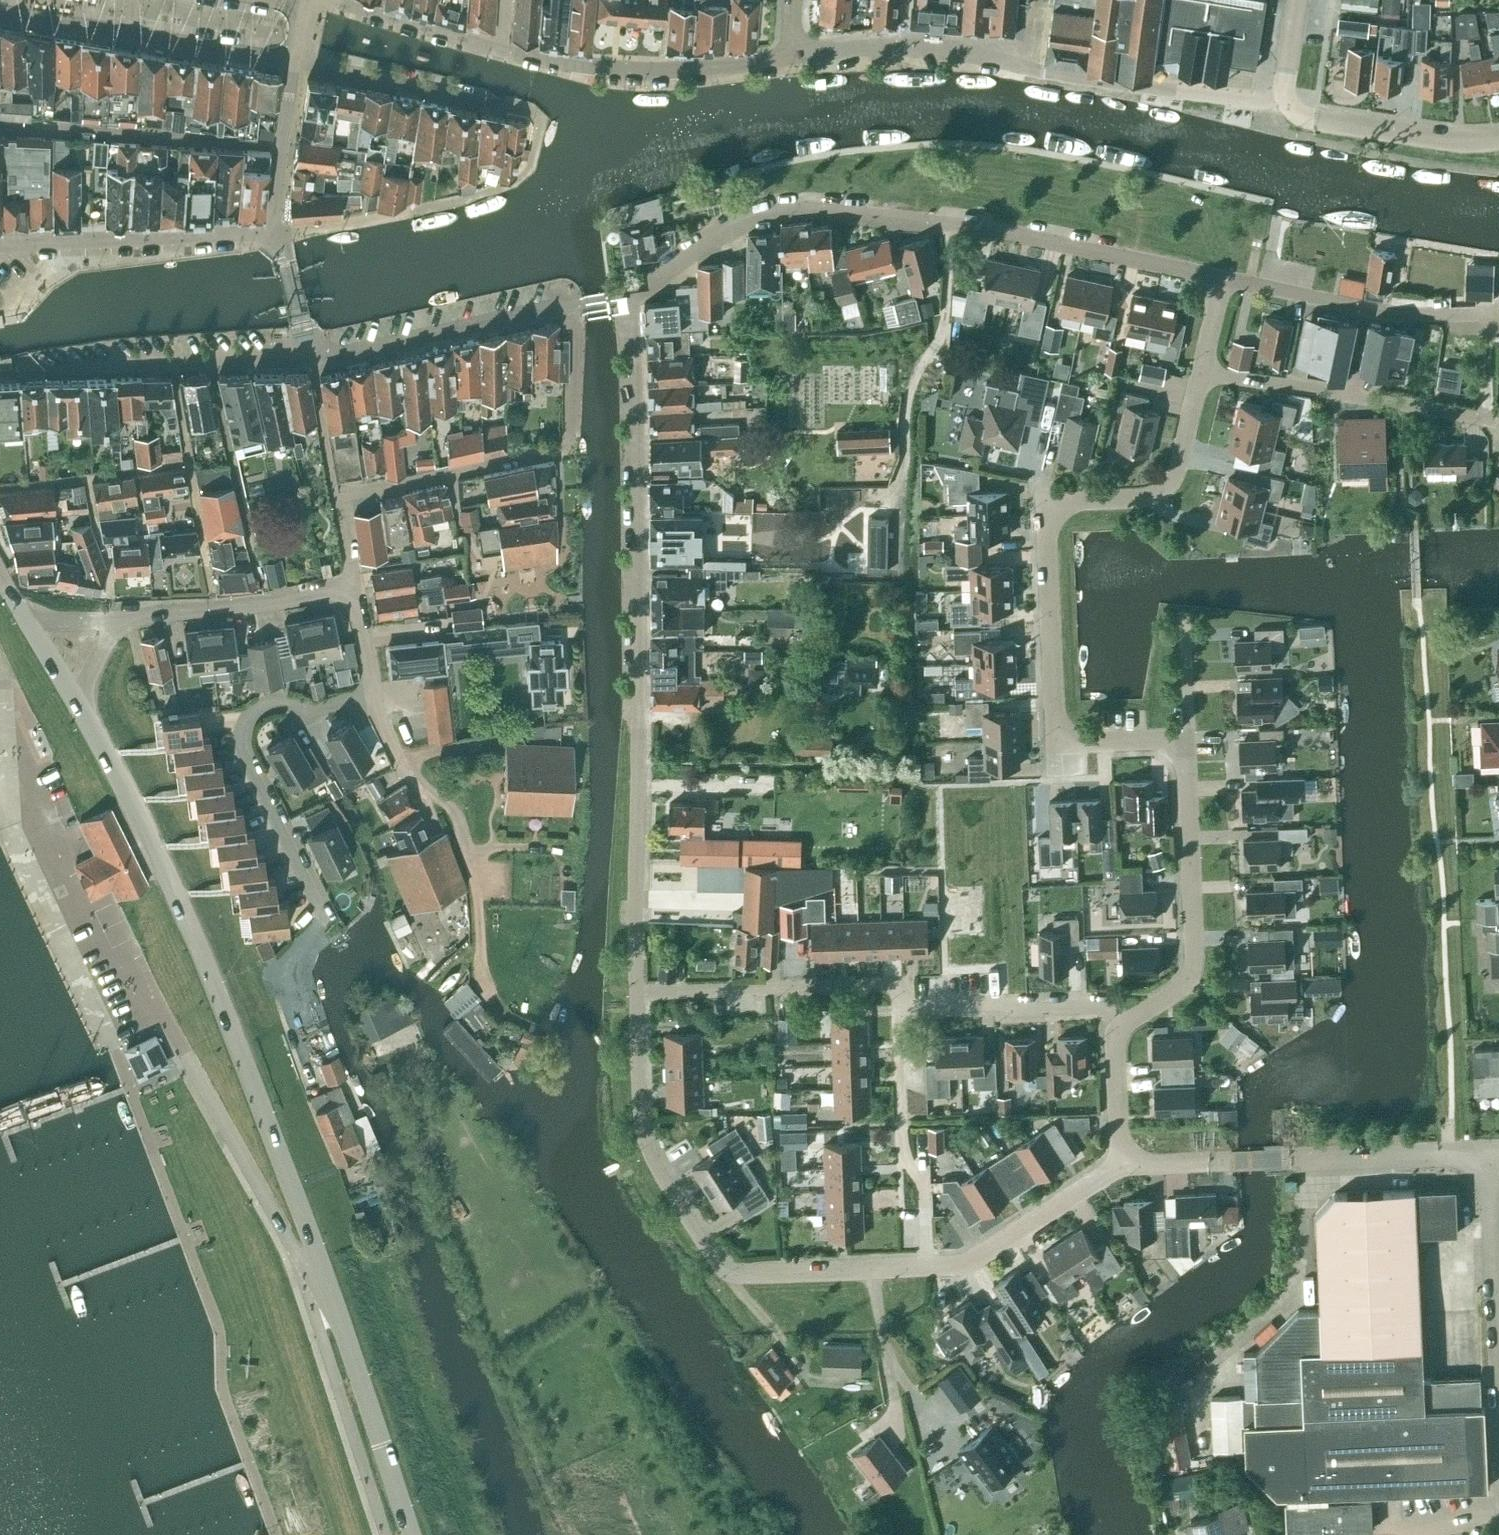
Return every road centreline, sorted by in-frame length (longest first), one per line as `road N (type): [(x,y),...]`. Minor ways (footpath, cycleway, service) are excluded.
road 1 (unclassified): [(639,1000),(634,461),(622,297)]
road 2 (residential): [(1223,278),(948,223),(783,210),(734,220),(622,297)]
road 3 (unclassified): [(321,1261),(172,883),(81,707)]
road 4 (residential): [(1184,743),(1057,744),(1044,541),(1061,508),(1141,500),(1173,479),(1201,369)]
road 5 (residential): [(277,233),(496,190),(524,175),(541,125),(536,118),(297,62)]
road 6 (unclassified): [(928,1264),(732,1270),(674,1191),(636,1116),(639,1000)]
road 7 (residential): [(335,500),(573,445),(574,303)]
road 8 (residential): [(328,918),(246,750),(245,730),(272,701),(315,710),(373,691)]
road 9 (residential): [(1109,1008),(1159,1004),(1181,982),(1189,957),(1184,743)]
road 10 (residential): [(0,371),(306,350)]
road 11 (residential): [(1490,419),(1201,369)]
road 12 (unclassified): [(499,47),(613,68),(790,59)]
road 13 (unclassified): [(413,1534),(321,1261)]
road 14 (residential): [(639,1000),(902,995),(901,1011)]
road 15 (unclassified): [(0,244),(277,233)]
road 16 (residential): [(1495,314),(1415,316),(1223,278)]
road 17 (unclassified): [(306,350),(574,303)]
road 18 (unclassified): [(1493,1153),(1233,1161)]
road 19 (residential): [(928,1264),(926,1190),(905,1153),(901,1011)]
road 20 (unclassified): [(1029,67),(1159,90),(1283,98)]
road 21 (unclassified): [(790,59),(901,46),(1029,67)]
road 22 (residential): [(124,618),(215,610),(351,583)]
road 23 (unclassified): [(1283,98),(1298,113),(1336,122),(1498,137)]
road 24 (unclassified): [(928,1264),(970,1262),(1118,1164)]
road 25 (residential): [(901,1011),(1109,1008)]
road 26 (unclassified): [(315,0),(499,47)]
road 27 (unclassified): [(127,32),(297,62)]
road 28 (unclassified): [(277,233),(297,62)]
road 29 (residential): [(1118,1164),(1109,1008)]
road 30 (residential): [(335,500),(306,350)]
road 31 (unclassified): [(1498,1286),(1493,1153)]
road 32 (unclassified): [(0,9),(127,32)]
road 33 (unclassified): [(306,350),(277,233)]

